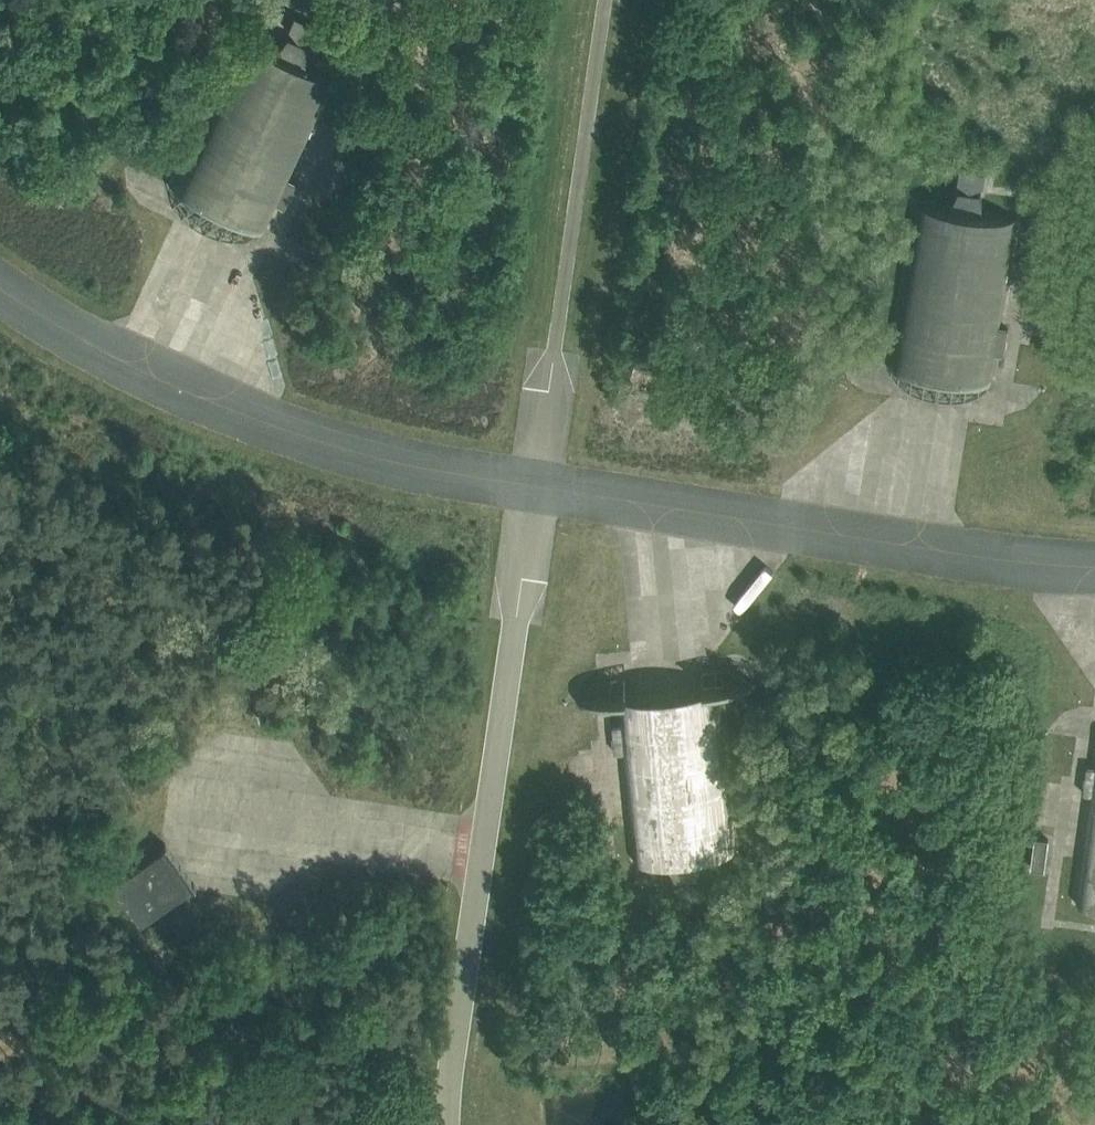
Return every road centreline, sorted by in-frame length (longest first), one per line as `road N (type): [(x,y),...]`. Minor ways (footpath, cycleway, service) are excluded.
road 1 (unclassified): [(446,1124),(606,0)]

